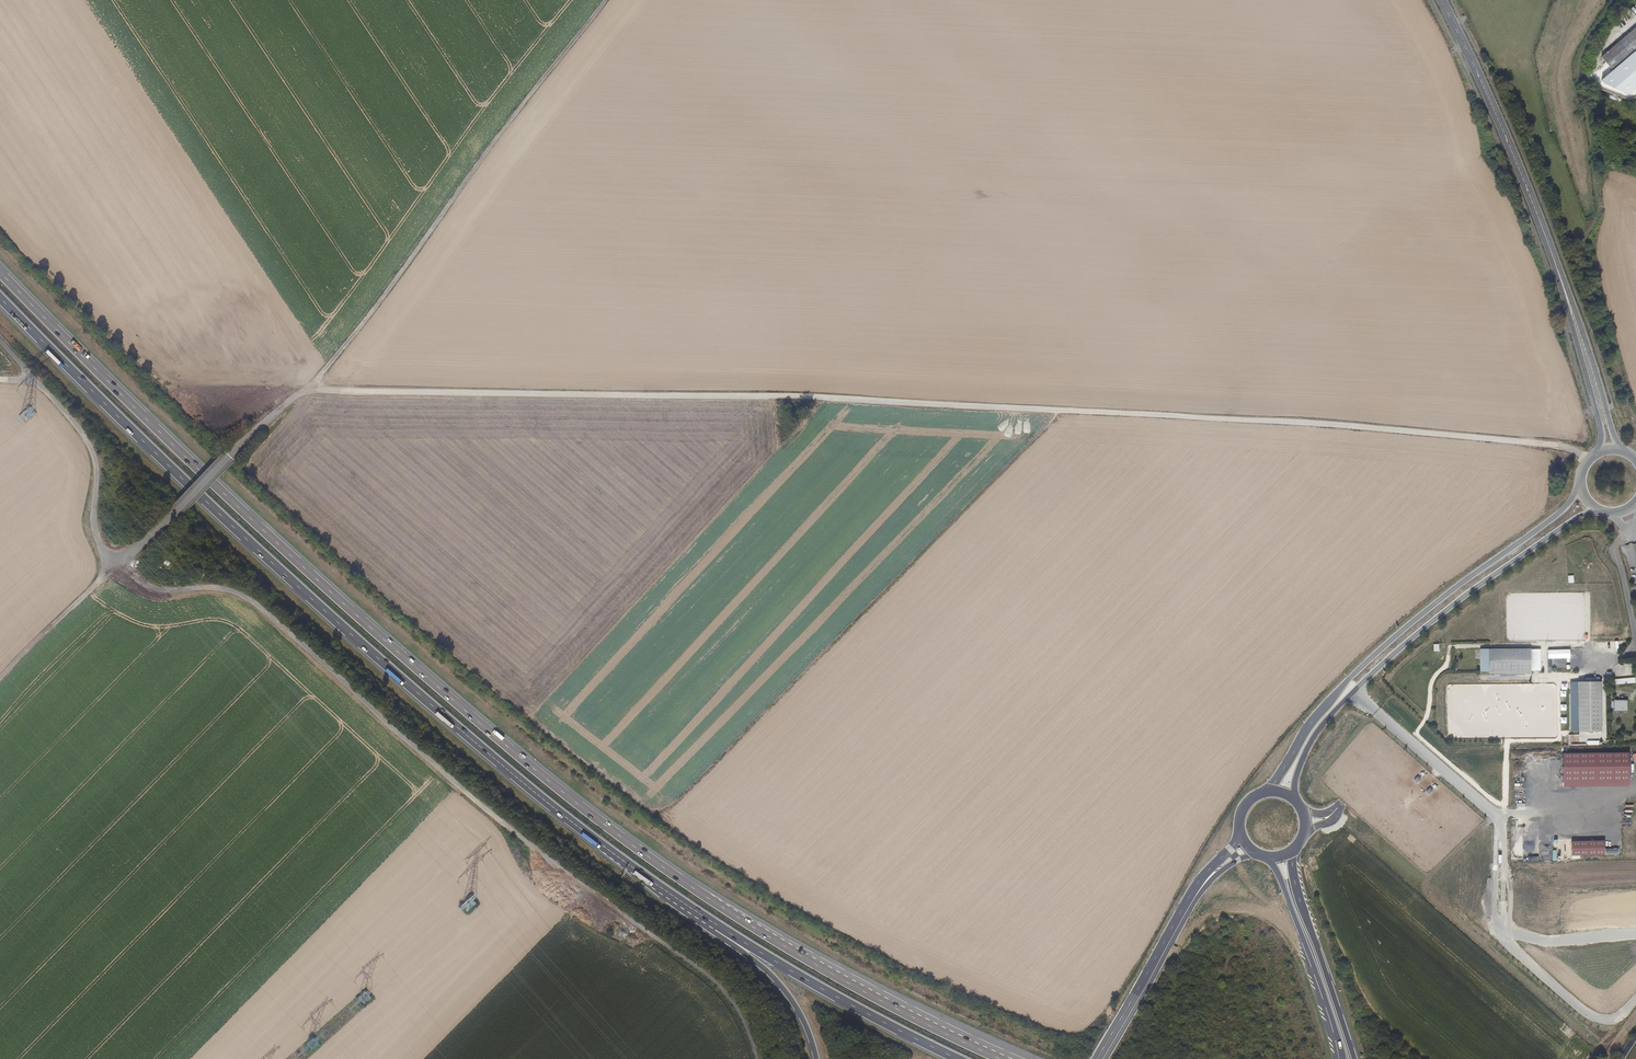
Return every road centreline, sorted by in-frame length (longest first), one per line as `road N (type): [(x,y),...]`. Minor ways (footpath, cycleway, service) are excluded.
road 1 (trunk): [(1005,1058),(907,1014),(708,899),(540,774),(309,573),(0,272)]
road 2 (track): [(311,391),(799,398),(1204,417),(1558,445),(1579,454)]
road 3 (trunk): [(0,297),(162,460),(434,707),(631,869),(710,923)]
road 4 (track): [(311,391),(605,0)]
road 5 (secondary): [(1581,481),(1561,512),(1345,683),(1269,791)]
road 6 (secondary): [(1297,802),(1296,779),(1313,738),(1382,665),(1507,566),(1602,511)]
road 7 (tertiary): [(1442,0),(1557,269)]
road 8 (trunk): [(710,923),(957,1058)]
road 9 (secondary): [(1240,835),(1194,888),(1093,1058)]
road 10 (track): [(116,564),(283,406),(311,391)]
road 11 (secondary): [(1101,1058),(1200,894),(1254,853)]
road 12 (trunk): [(1355,1058),(1298,895),(1292,852)]
road 13 (trunk): [(1270,858),(1343,1058)]
road 14 (tertiary): [(1557,269),(1601,431),(1592,457)]
road 15 (tertiary): [(1624,452),(1557,269)]
road 16 (trunk): [(710,923),(794,1006),(817,1058)]
road 17 (track): [(0,682),(116,564)]

